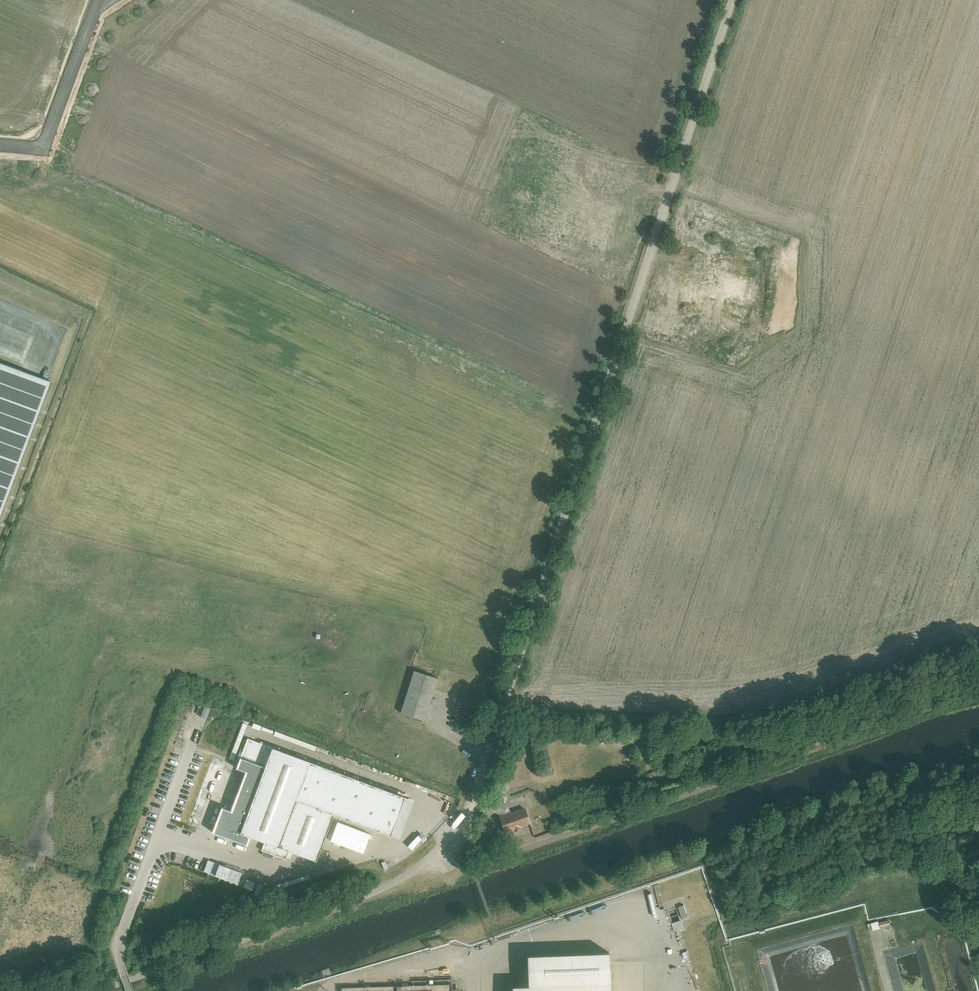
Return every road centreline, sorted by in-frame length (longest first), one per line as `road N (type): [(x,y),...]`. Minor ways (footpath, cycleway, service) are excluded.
road 1 (unclassified): [(735,0),(470,807),(429,861)]
road 2 (unclassified): [(100,990),(375,893),(429,861)]
road 3 (residential): [(0,149),(21,151),(52,127),(101,0)]

